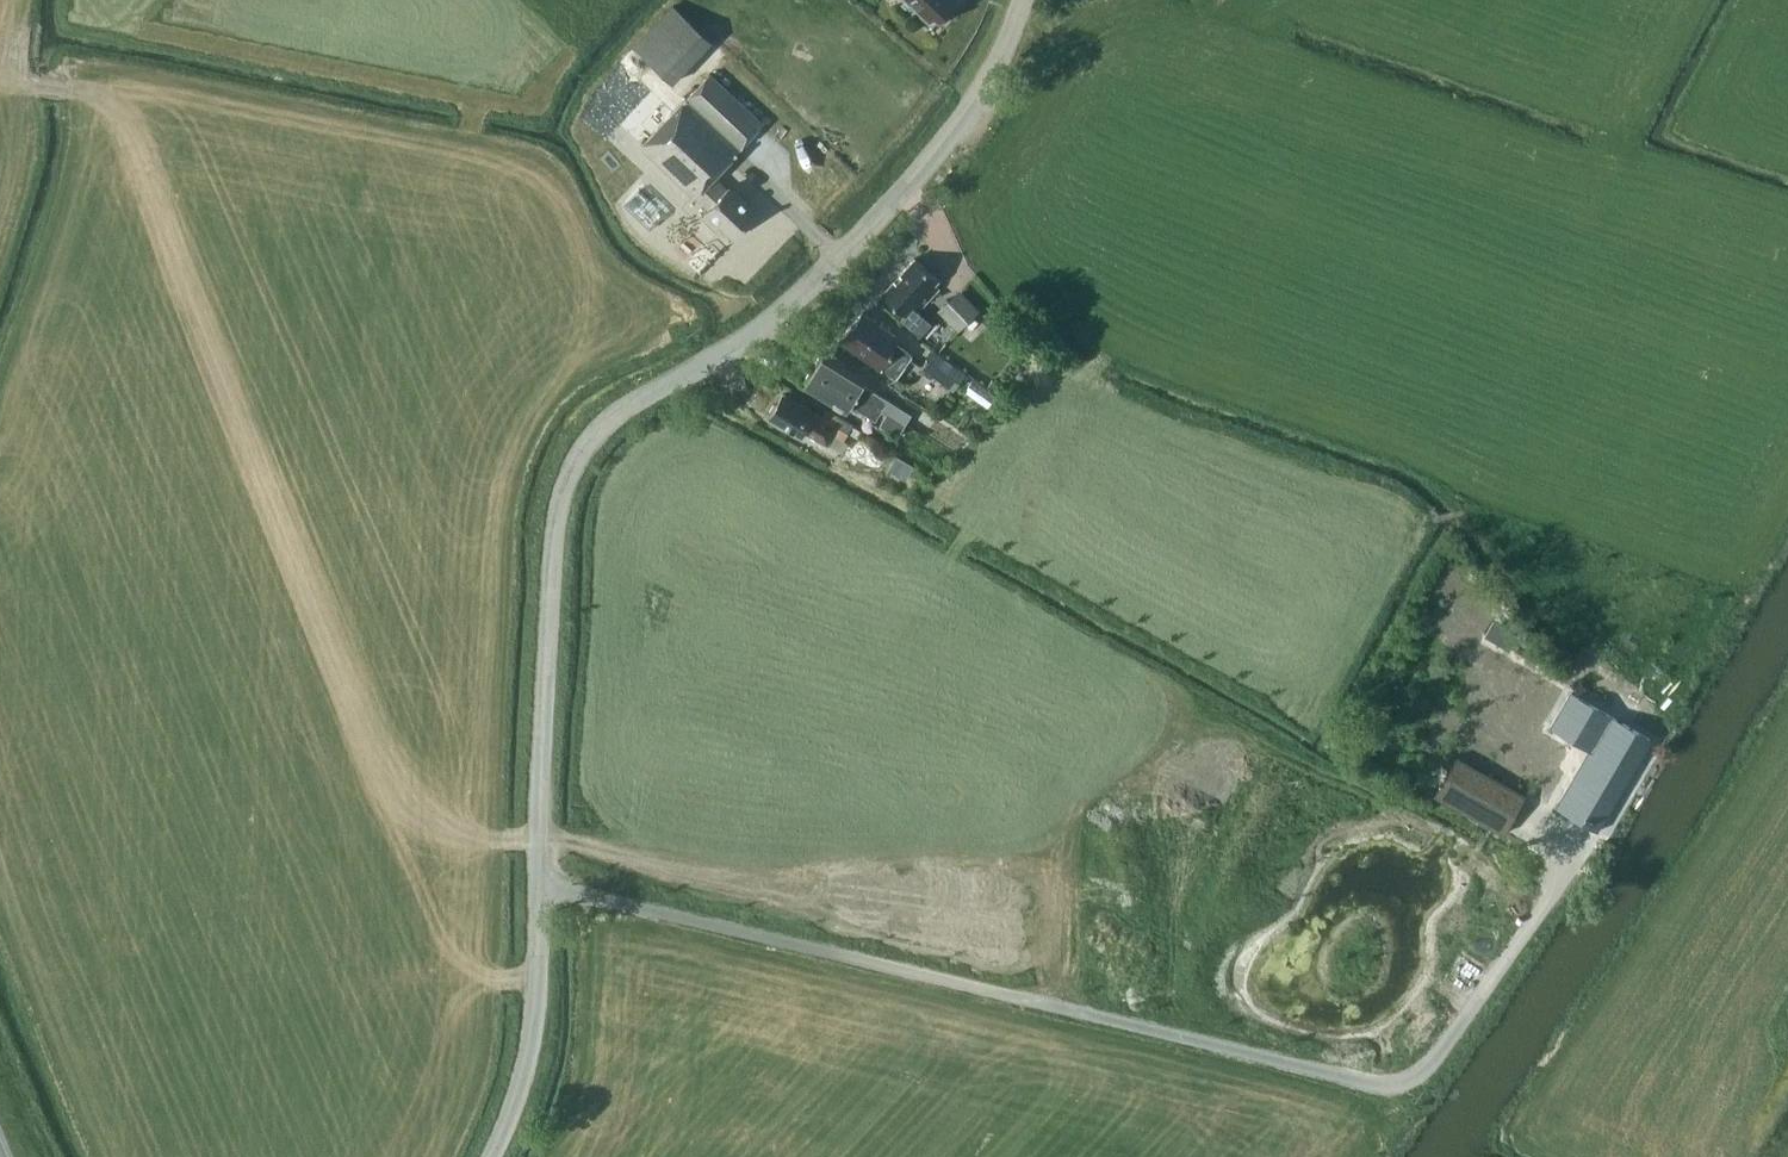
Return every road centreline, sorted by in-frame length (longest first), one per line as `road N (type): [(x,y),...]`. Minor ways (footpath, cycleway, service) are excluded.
road 1 (tertiary): [(486,1156),(523,1083),(538,1004),(554,533),(564,487),(606,424),(758,330),(889,214),(980,95),(1021,0)]

